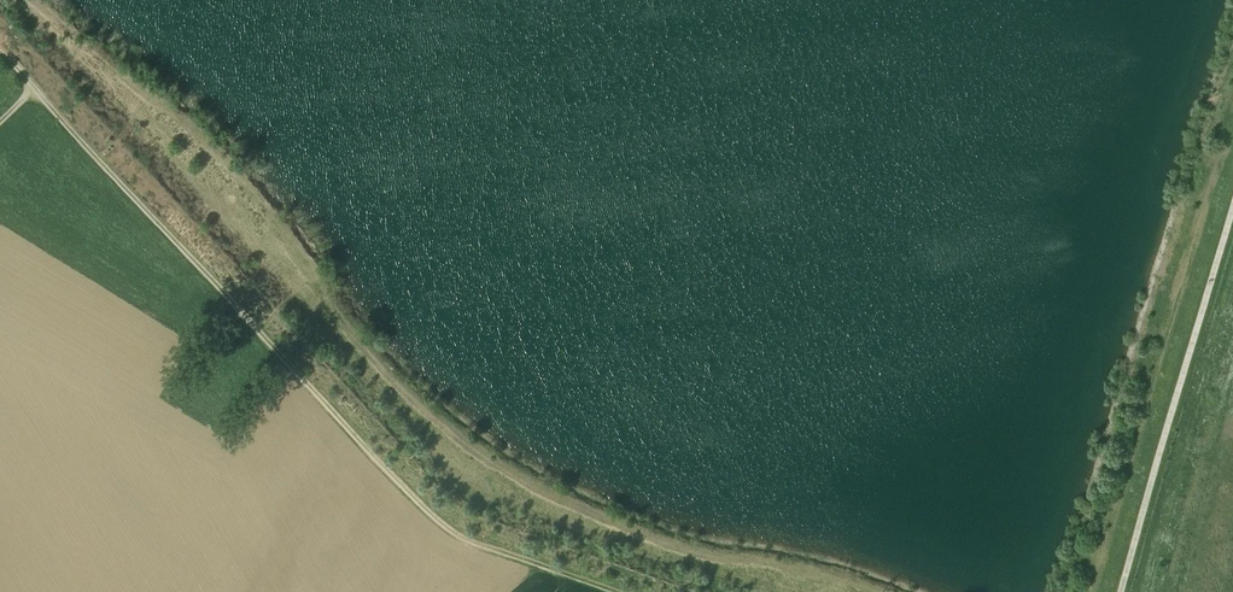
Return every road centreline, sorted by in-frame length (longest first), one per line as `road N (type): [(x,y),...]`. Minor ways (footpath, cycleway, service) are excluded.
road 1 (track): [(860,591),(668,549),(497,466),(373,352),(313,261),(201,130),(33,0)]
road 2 (track): [(32,86),(422,506),(463,536),(625,591)]
road 3 (track): [(1232,122),(1096,591)]

